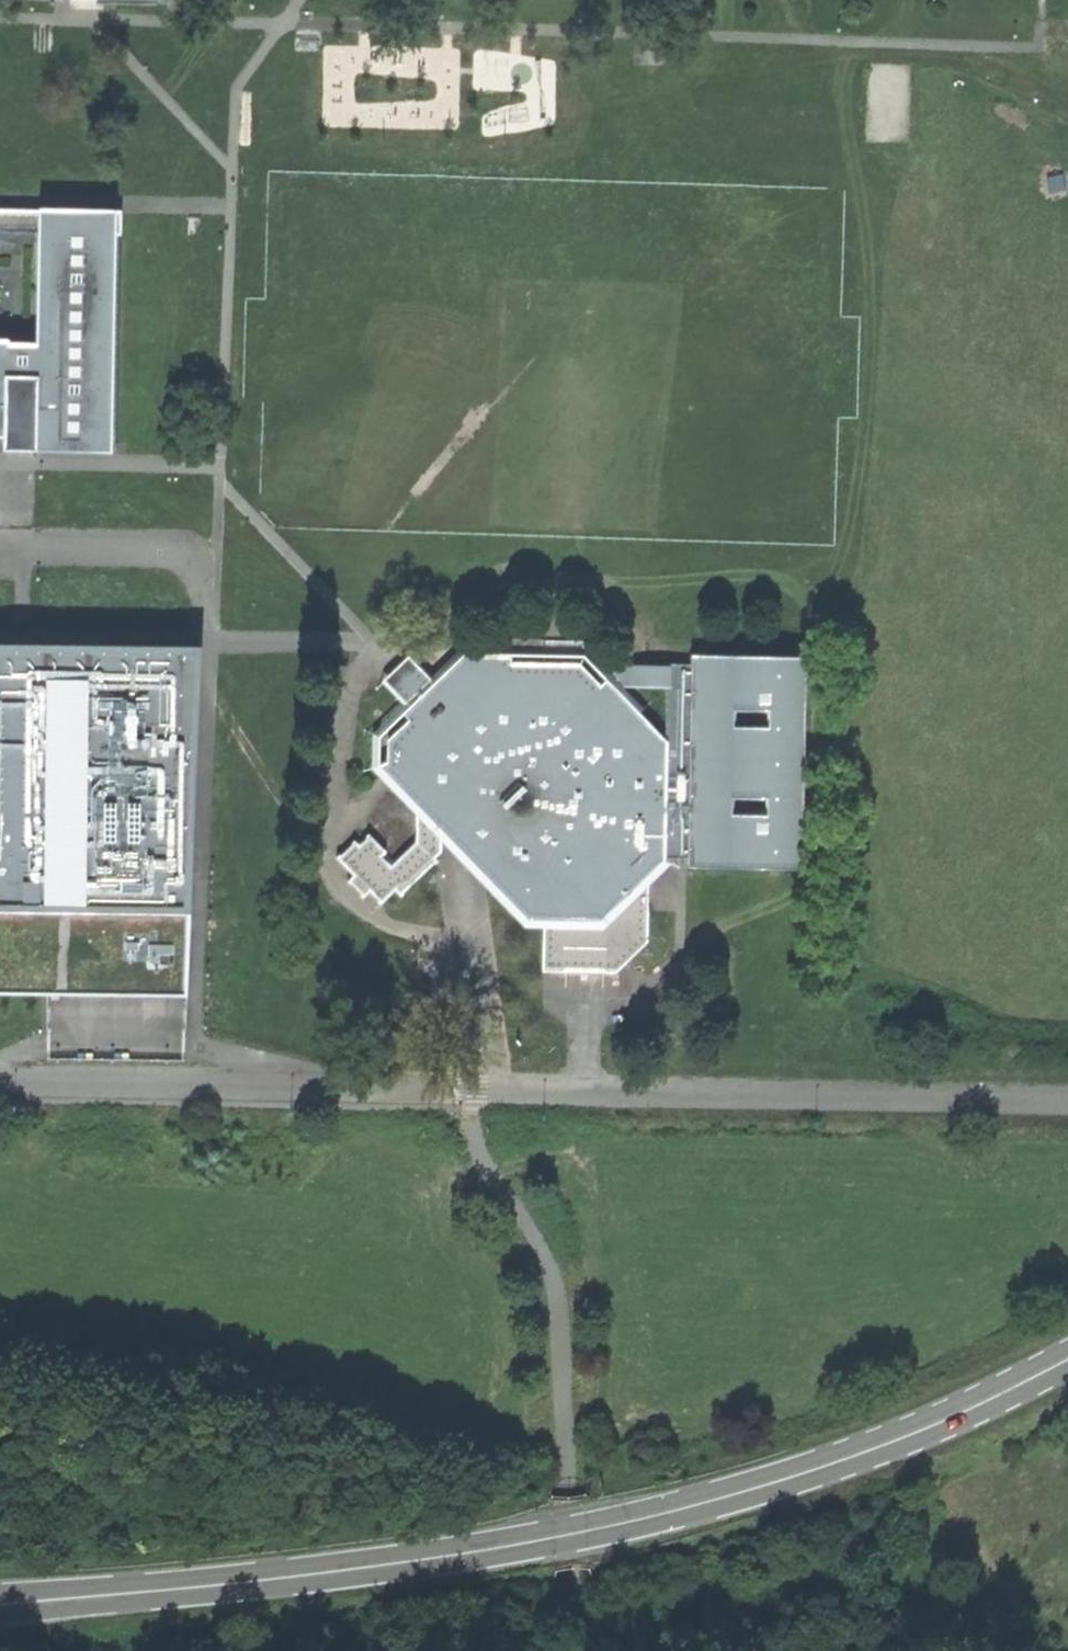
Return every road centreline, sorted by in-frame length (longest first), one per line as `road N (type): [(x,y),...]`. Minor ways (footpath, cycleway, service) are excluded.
road 1 (primary): [(1067,1347),(899,1438),(618,1527),(321,1571),(0,1603)]
road 2 (unclassified): [(0,1086),(1067,1103)]

